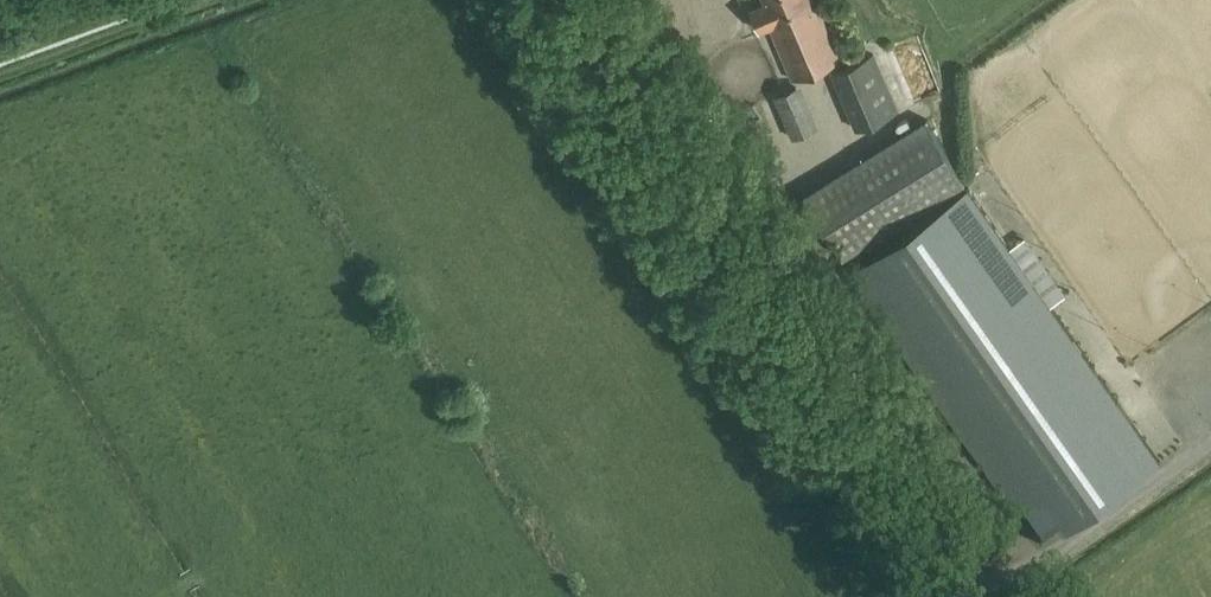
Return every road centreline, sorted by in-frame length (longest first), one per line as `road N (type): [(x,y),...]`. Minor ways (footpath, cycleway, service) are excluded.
road 1 (unclassified): [(984,596),(572,0)]
road 2 (track): [(0,75),(208,0)]

